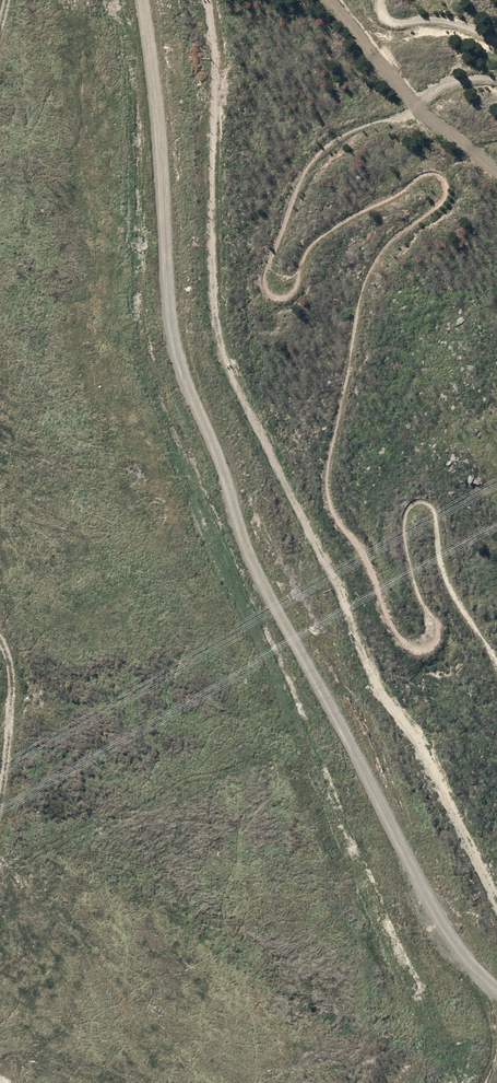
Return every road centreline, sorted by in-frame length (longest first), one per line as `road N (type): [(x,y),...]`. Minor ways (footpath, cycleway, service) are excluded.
road 1 (track): [(142,0),(172,93),(174,333),(303,631),(437,894),(496,986)]
road 2 (track): [(0,632),(18,676),(18,708),(0,784)]

